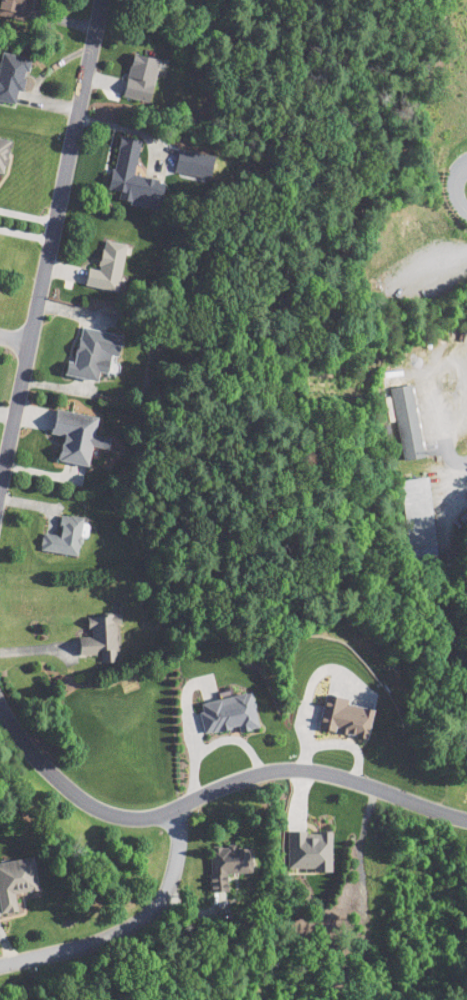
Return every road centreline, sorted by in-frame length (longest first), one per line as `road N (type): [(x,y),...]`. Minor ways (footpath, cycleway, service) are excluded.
road 1 (residential): [(466,818),(292,764),(232,774),(177,804),(135,814),(103,809),(53,782),(0,711)]
road 2 (residential): [(96,0),(23,341)]
road 3 (residential): [(177,804),(170,862),(150,908),(103,936),(0,962)]
road 4 (residential): [(0,460),(23,341)]

